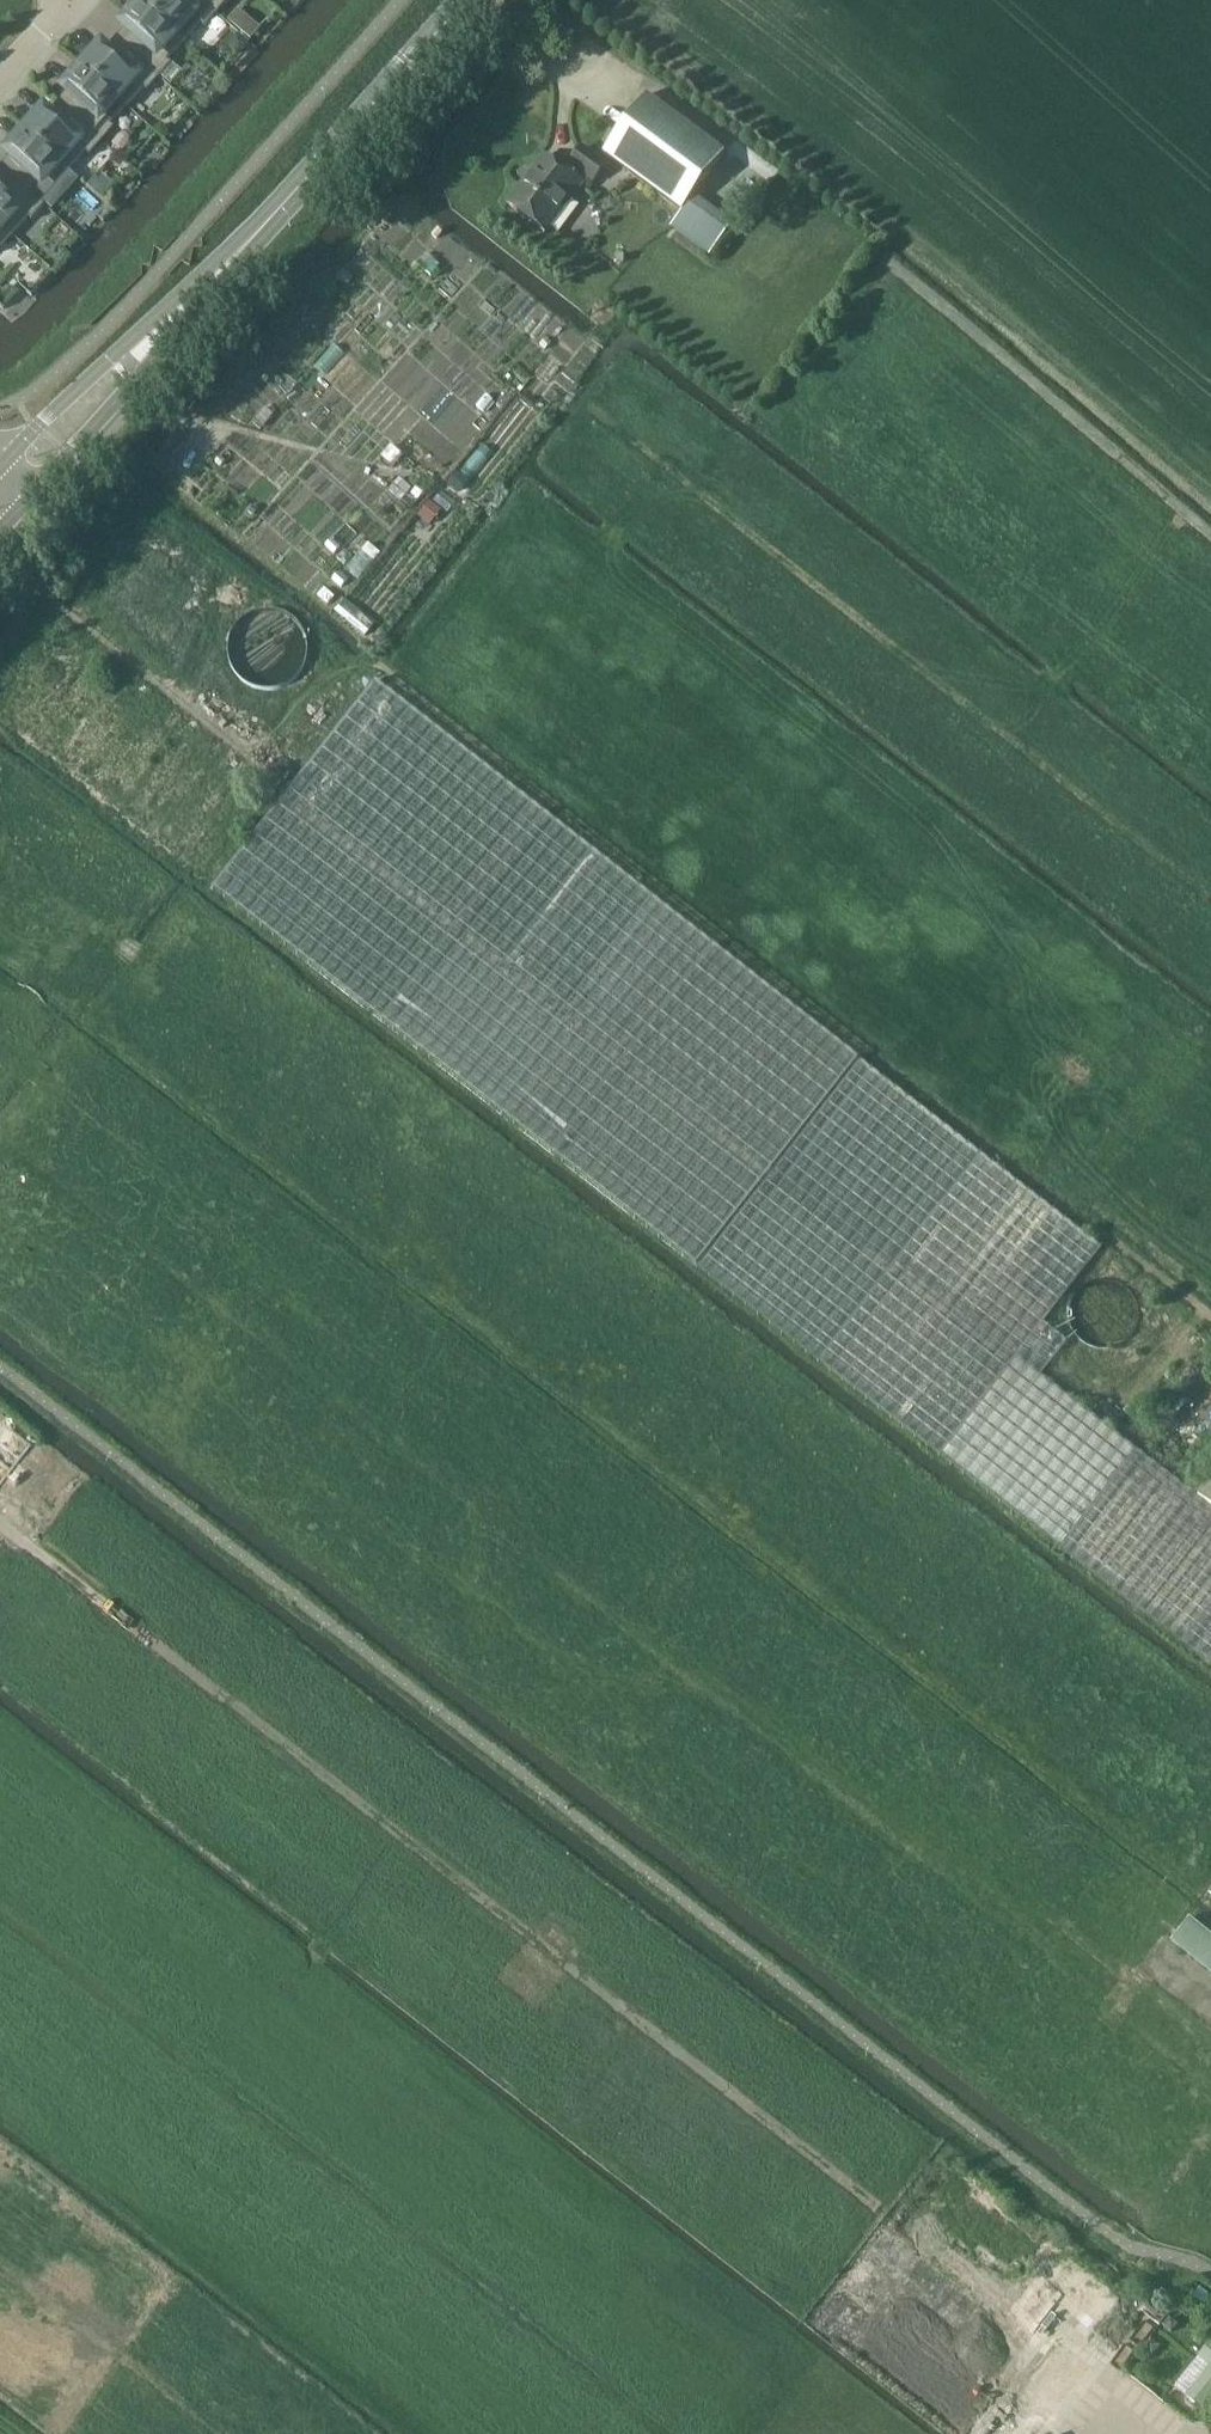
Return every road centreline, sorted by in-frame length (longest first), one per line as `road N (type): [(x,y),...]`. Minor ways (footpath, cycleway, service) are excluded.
road 1 (secondary): [(24,500),(259,235)]
road 2 (secondary): [(259,235),(195,279),(0,471)]
road 3 (secondary): [(259,235),(469,0)]

